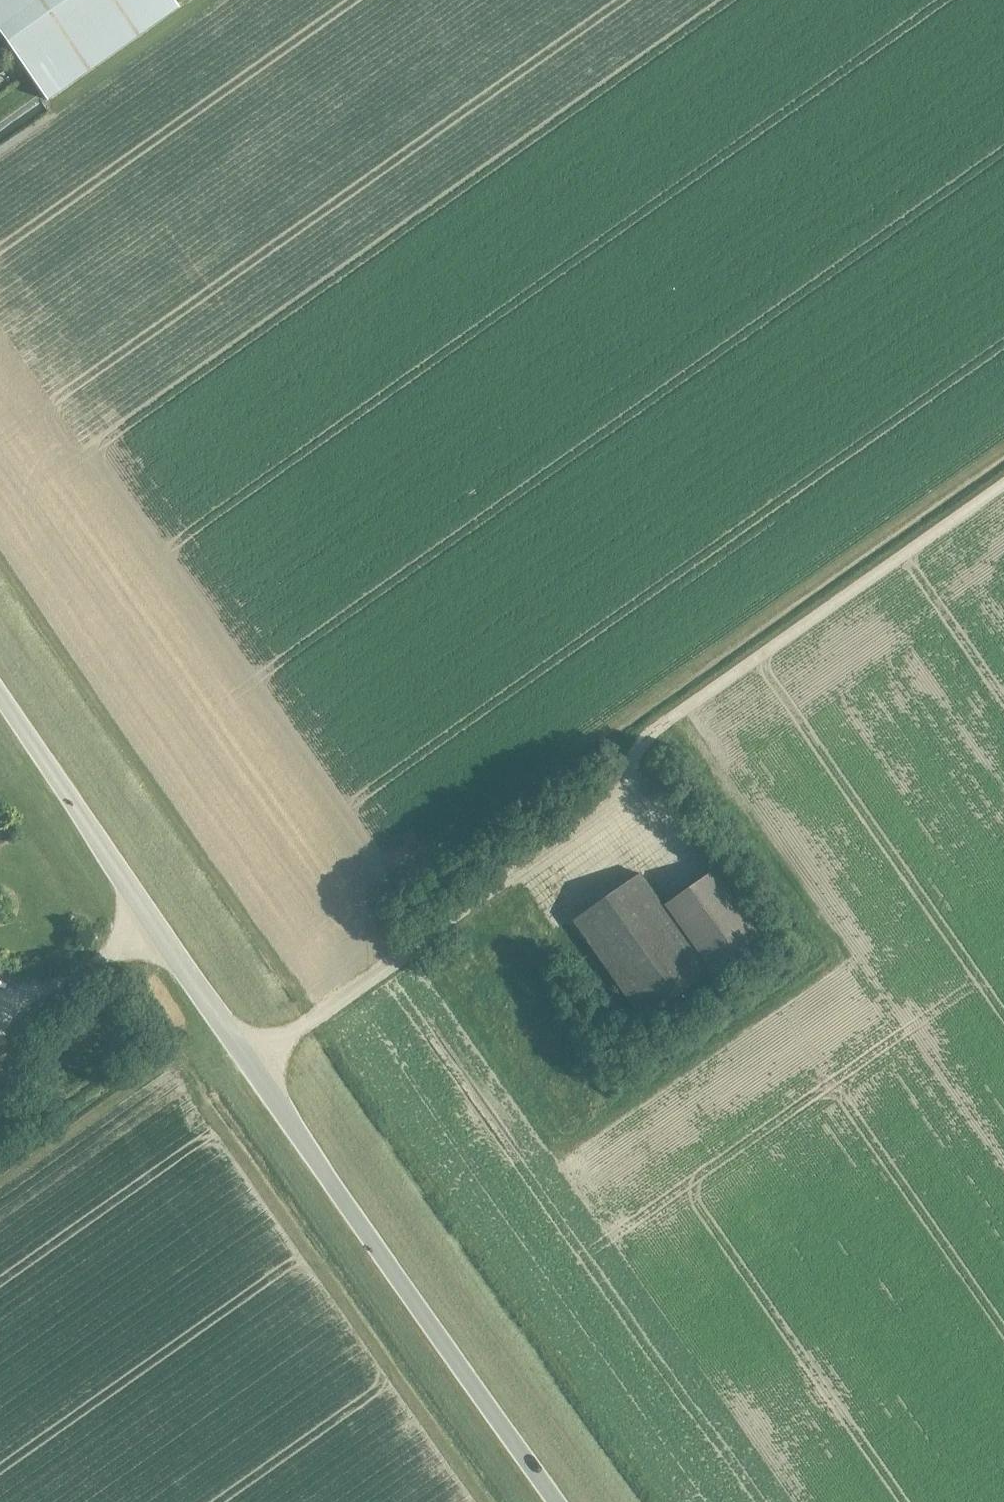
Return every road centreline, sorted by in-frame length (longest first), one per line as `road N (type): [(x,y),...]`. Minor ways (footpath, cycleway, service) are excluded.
road 1 (unclassified): [(566,1501),(0,696)]

